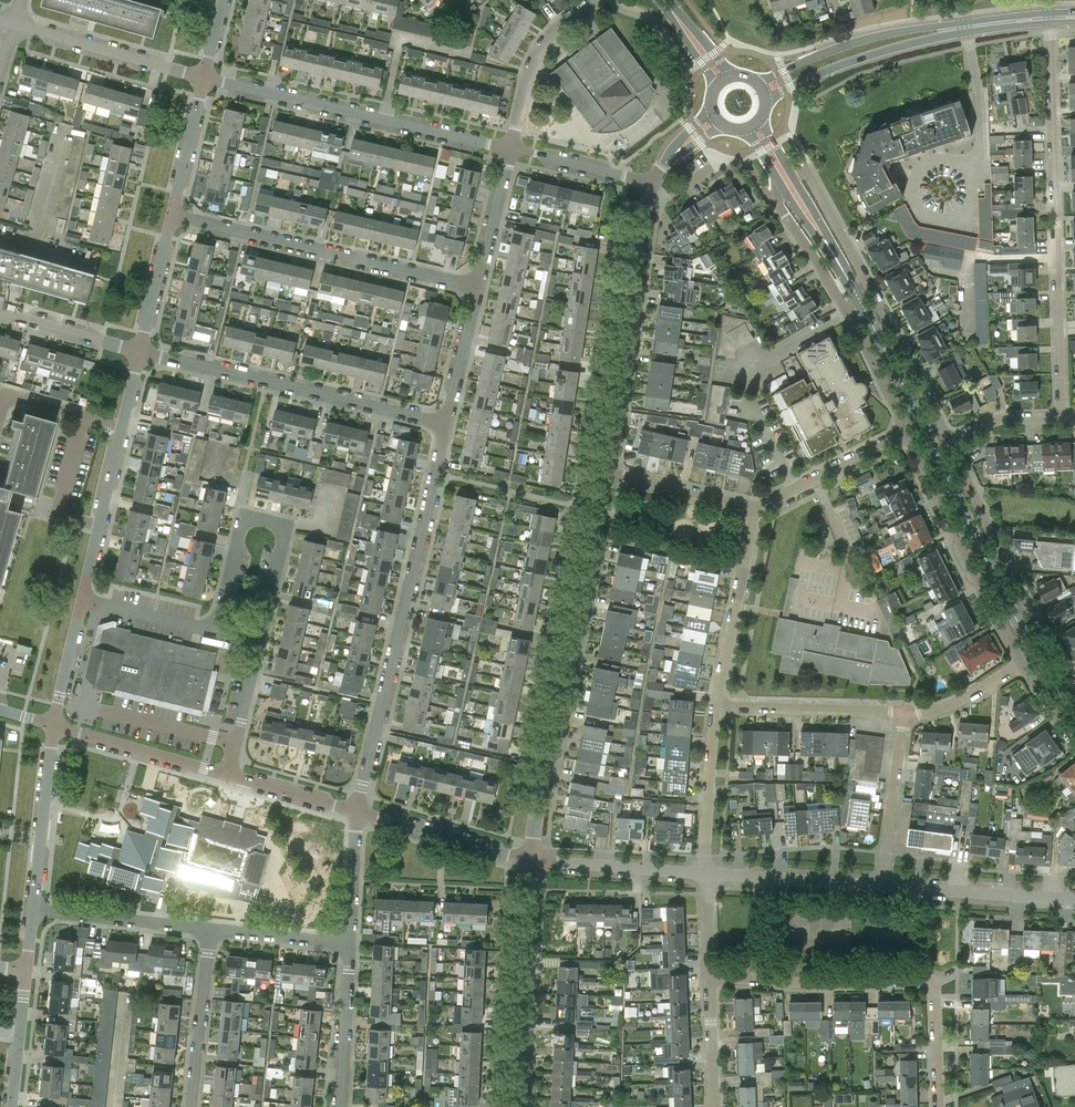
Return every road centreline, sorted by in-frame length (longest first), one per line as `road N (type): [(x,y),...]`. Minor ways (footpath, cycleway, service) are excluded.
road 1 (tertiary): [(1074,716),(988,563),(864,308)]
road 2 (residential): [(356,809),(448,423)]
road 3 (residential): [(1061,419),(1051,23)]
road 4 (residential): [(533,860),(544,768),(606,476)]
road 5 (residential): [(939,1106),(929,981),(710,977)]
road 6 (residential): [(949,442),(807,174),(788,164)]
road 7 (residential): [(448,423),(141,352)]
road 8 (residential): [(478,289),(173,215)]
road 9 (residential): [(511,149),(206,78)]
road 10 (residential): [(606,476),(650,183)]
road 11 (residential): [(260,641),(287,527),(245,517),(218,631)]
road 12 (residential): [(1074,686),(949,442)]
road 13 (residential): [(907,433),(1023,664)]
road 14 (residential): [(82,600),(141,352)]
road 15 (residential): [(520,1106),(533,860)]
road 16 (tertiary): [(965,22),(858,41),(758,83)]
road 17 (tertiary): [(765,99),(848,62),(967,32)]
road 18 (residential): [(716,705),(755,508)]
road 19 (residential): [(206,78),(16,24)]
road 20 (residential): [(1074,899),(881,883)]
road 21 (residential): [(905,713),(716,705)]
road 22 (residential): [(968,169),(974,189),(959,216),(938,221),(918,211),(909,192),(913,172),(940,156),(960,161)]
road 23 (residential): [(34,910),(53,726)]
road 24 (residential): [(533,860),(356,809)]
road 25 (residential): [(227,774),(53,726)]
road 26 (residential): [(191,1106),(210,929)]
road 27 (residential): [(34,910),(210,929)]
road 28 (residential): [(511,149),(541,48),(594,0)]
road 29 (residential): [(881,883),(705,873)]
road 30 (residential): [(705,873),(533,860)]
road 31 (residential): [(881,883),(905,713)]
road 32 (residential): [(755,508),(907,433)]
road 33 (residential): [(705,873),(716,705)]
road 34 (residential): [(341,1106),(349,941)]
road 35 (residential): [(773,174),(777,203),(850,315)]
road 36 (residential): [(755,508),(606,476)]
road 37 (residential): [(141,352),(0,312)]
road 38 (residential): [(478,289),(511,149)]
road 39 (residential): [(650,183),(511,149)]
road 40 (residential): [(967,32),(980,125),(979,153),(968,169)]
road 41 (residential): [(173,215),(206,78)]
road 42 (residential): [(141,352),(173,215)]
road 43 (residential): [(210,929),(349,941)]
road 44 (residential): [(218,631),(82,600)]
road 45 (residential): [(15,1106),(28,969)]
road 46 (residential): [(448,423),(478,289)]
road 47 (residential): [(227,774),(260,641)]
road 48 (residential): [(356,809),(227,774)]
road 49 (residential): [(349,941),(356,809)]
road 50 (residential): [(850,315),(907,433)]
road 51 (residential): [(53,726),(82,600)]
road 52 (residential): [(1023,664),(964,699),(905,713)]
road 53 (residential): [(715,1106),(710,977)]
road 54 (residential): [(34,251),(64,133)]

